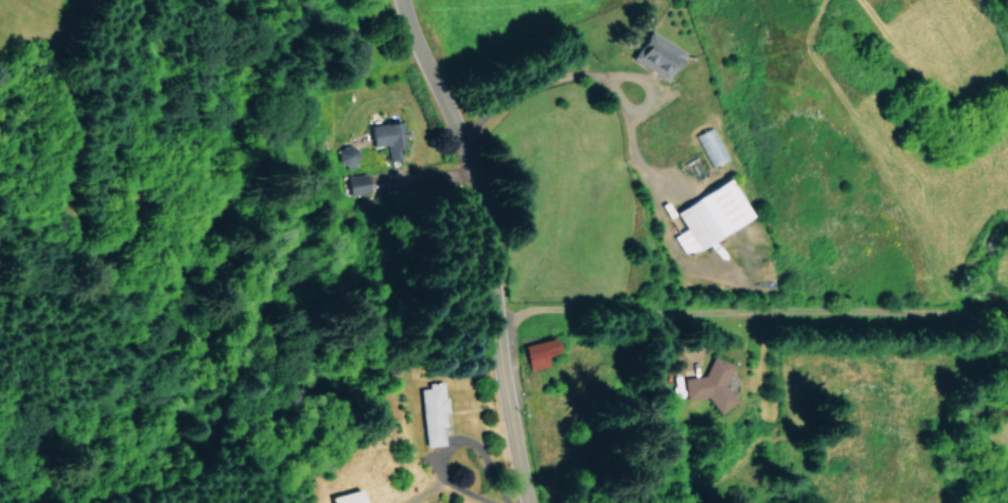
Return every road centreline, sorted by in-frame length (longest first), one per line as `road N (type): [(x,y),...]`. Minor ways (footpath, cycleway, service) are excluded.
road 1 (residential): [(542,502),(499,340),(468,155),(405,0)]
road 2 (residential): [(499,340),(553,321),(1007,324)]

